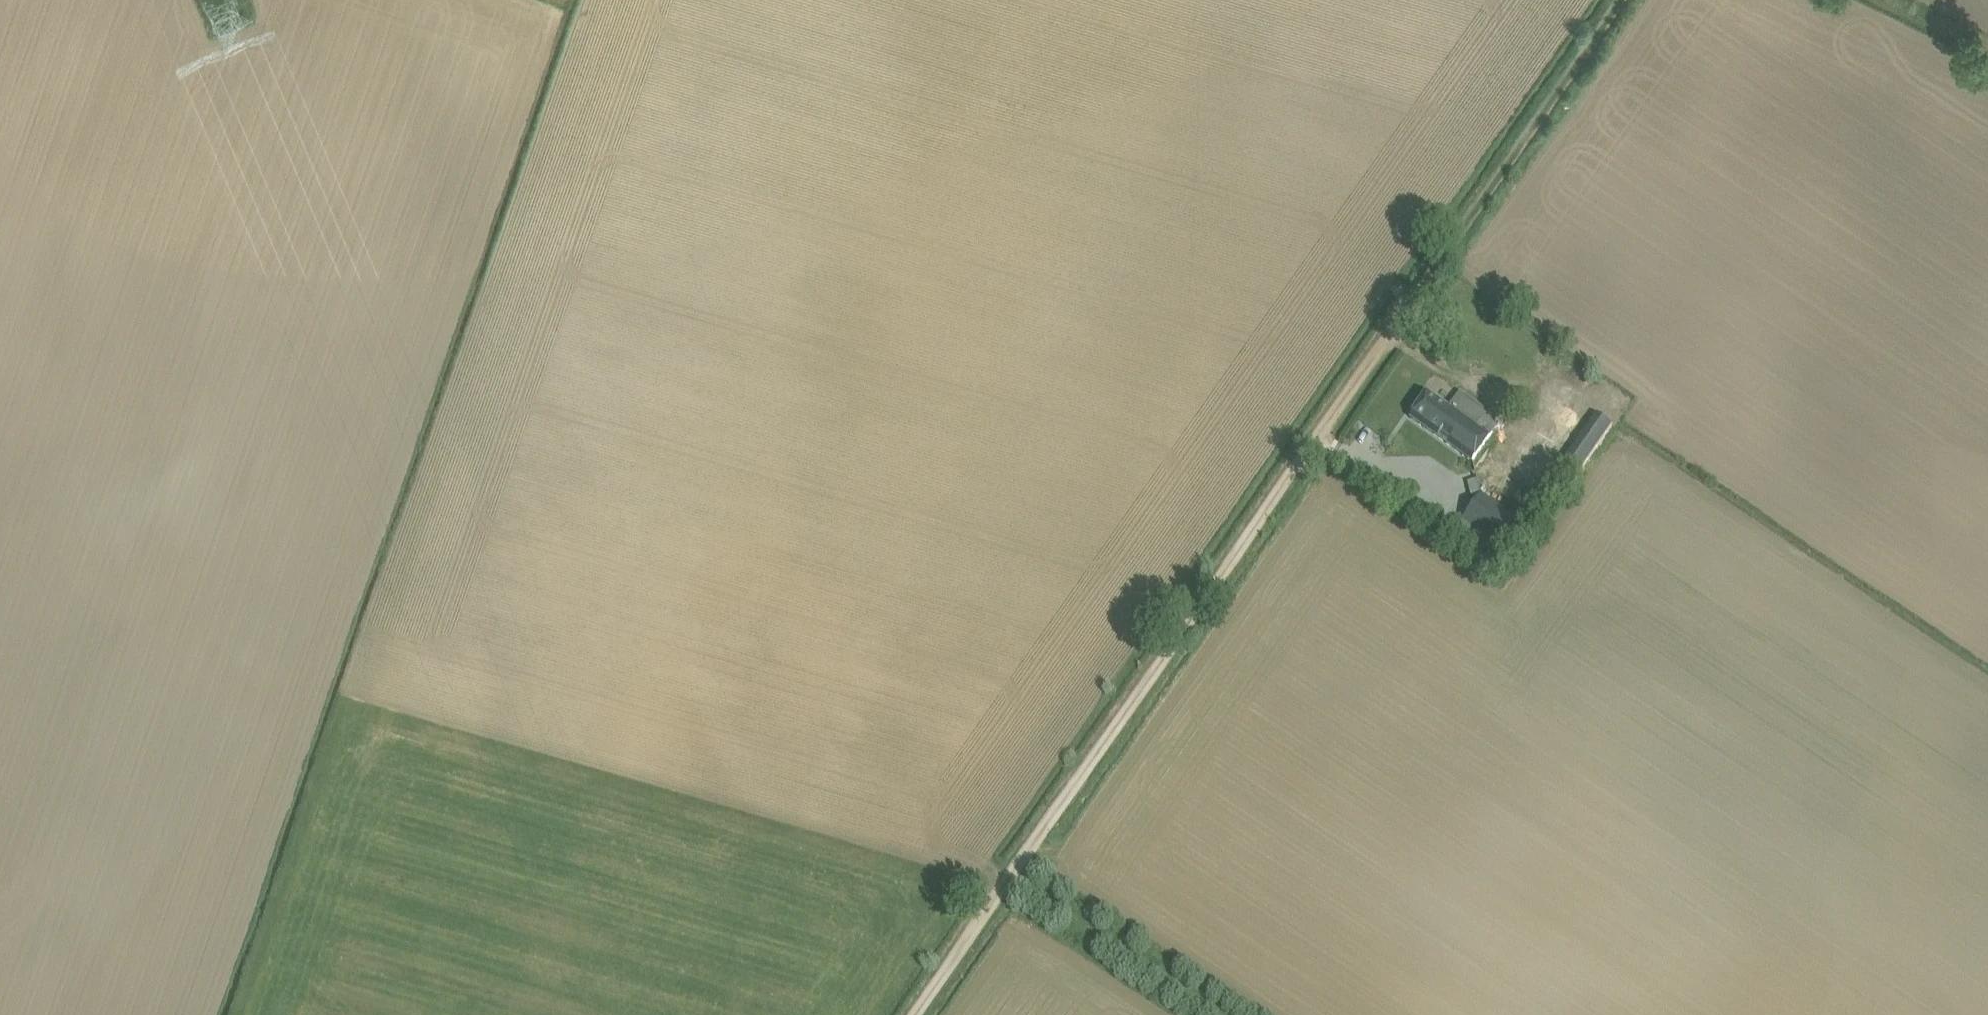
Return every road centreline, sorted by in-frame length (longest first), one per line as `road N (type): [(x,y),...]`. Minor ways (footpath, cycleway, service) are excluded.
road 1 (track): [(1013,878),(1416,286)]
road 2 (track): [(1221,1014),(1013,878)]
road 3 (track): [(1013,878),(918,1014)]

